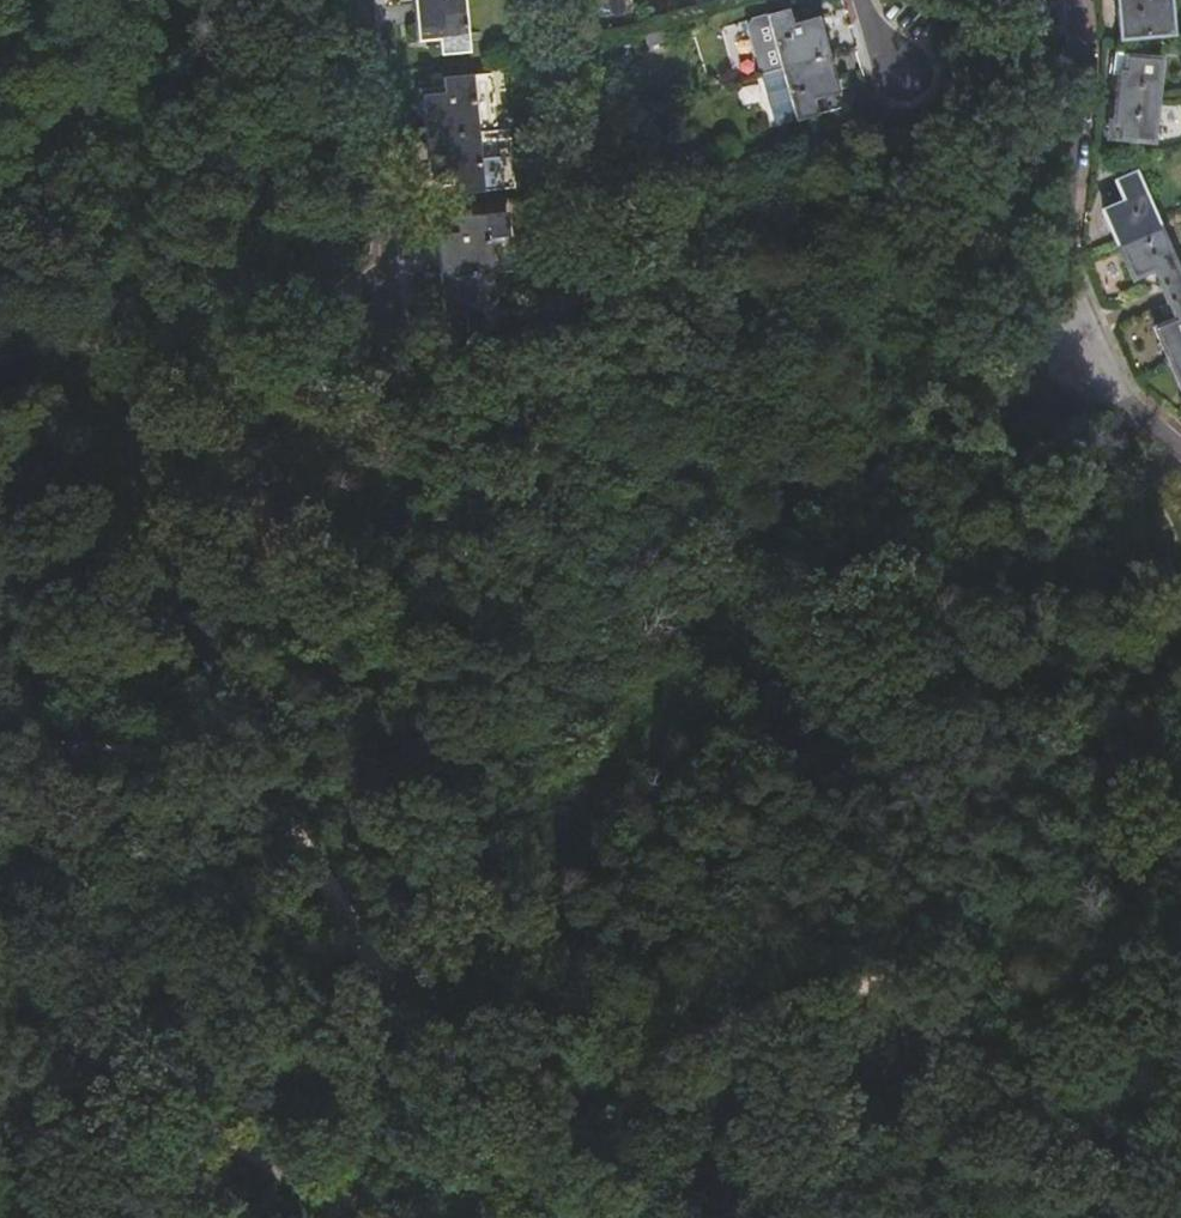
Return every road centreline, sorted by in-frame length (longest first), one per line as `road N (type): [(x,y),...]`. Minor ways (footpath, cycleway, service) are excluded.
road 1 (track): [(170,758),(237,788),(292,831),(414,1018),(489,1067),(579,1073),(859,982),(947,989),(1035,1018),(1146,1081)]
road 2 (residential): [(1073,0),(1082,88),(1065,247),(1073,282),(1123,400),(1180,448)]
road 3 (track): [(350,1217),(0,995)]
road 4 (residential): [(378,298),(389,258),(364,0)]
road 5 (track): [(0,748),(170,758)]
road 6 (track): [(94,134),(137,71),(161,0)]
road 7 (track): [(579,1073),(562,1217)]

